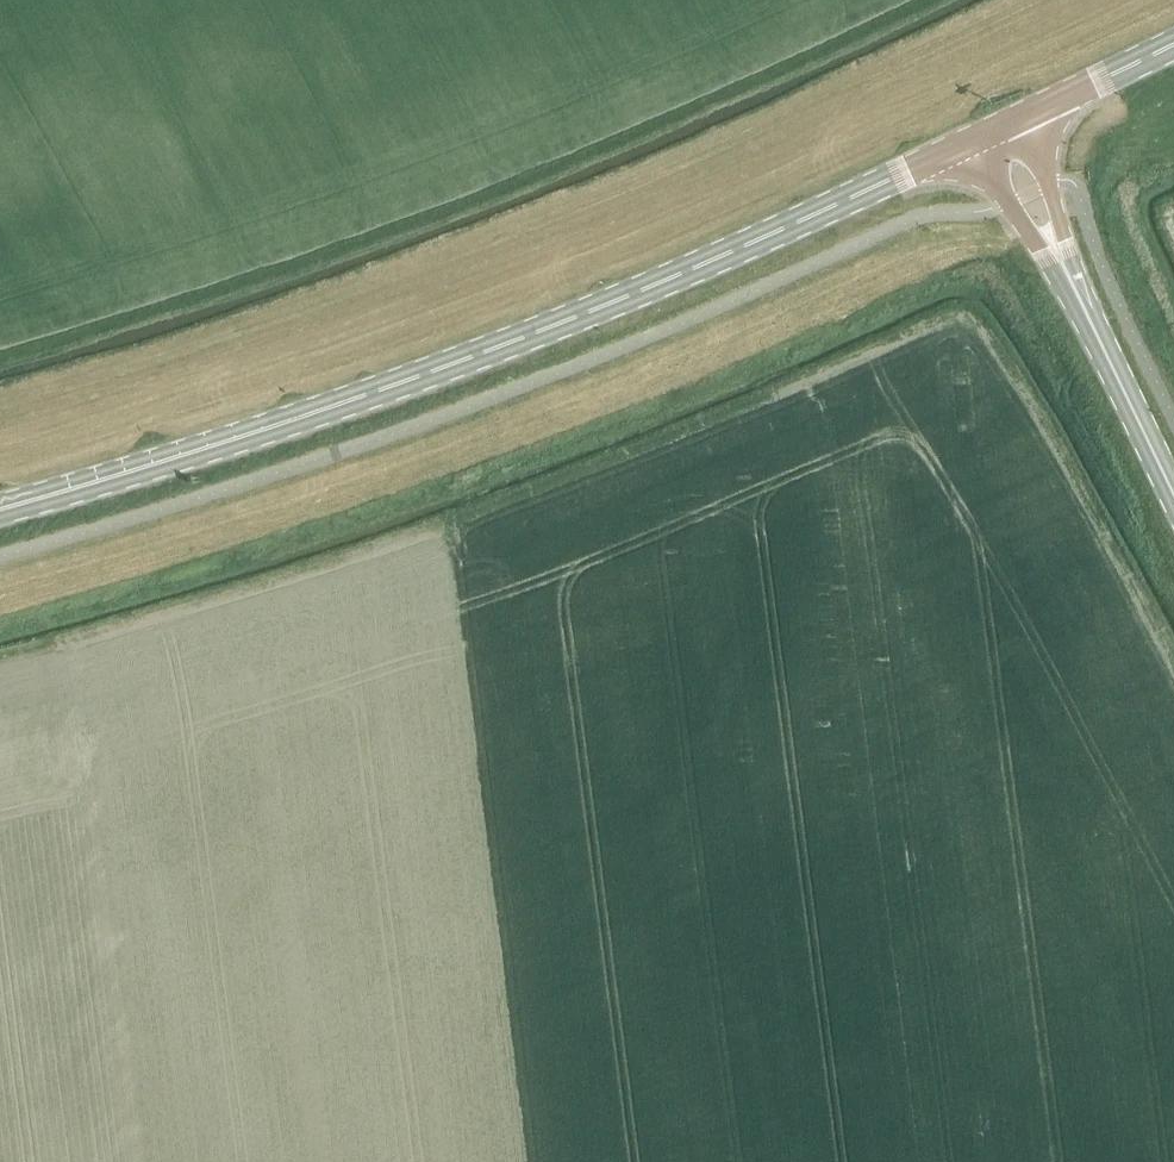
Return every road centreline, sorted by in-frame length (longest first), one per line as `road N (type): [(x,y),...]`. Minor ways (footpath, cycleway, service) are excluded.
road 1 (secondary): [(0,508),(309,417),(691,275),(976,139)]
road 2 (secondary): [(1173,500),(1062,269)]
road 3 (secondary): [(1017,120),(1173,45)]
road 4 (secondary): [(976,139),(1028,232),(1062,269)]
road 5 (secondary): [(1062,269),(1046,187),(1017,120)]

